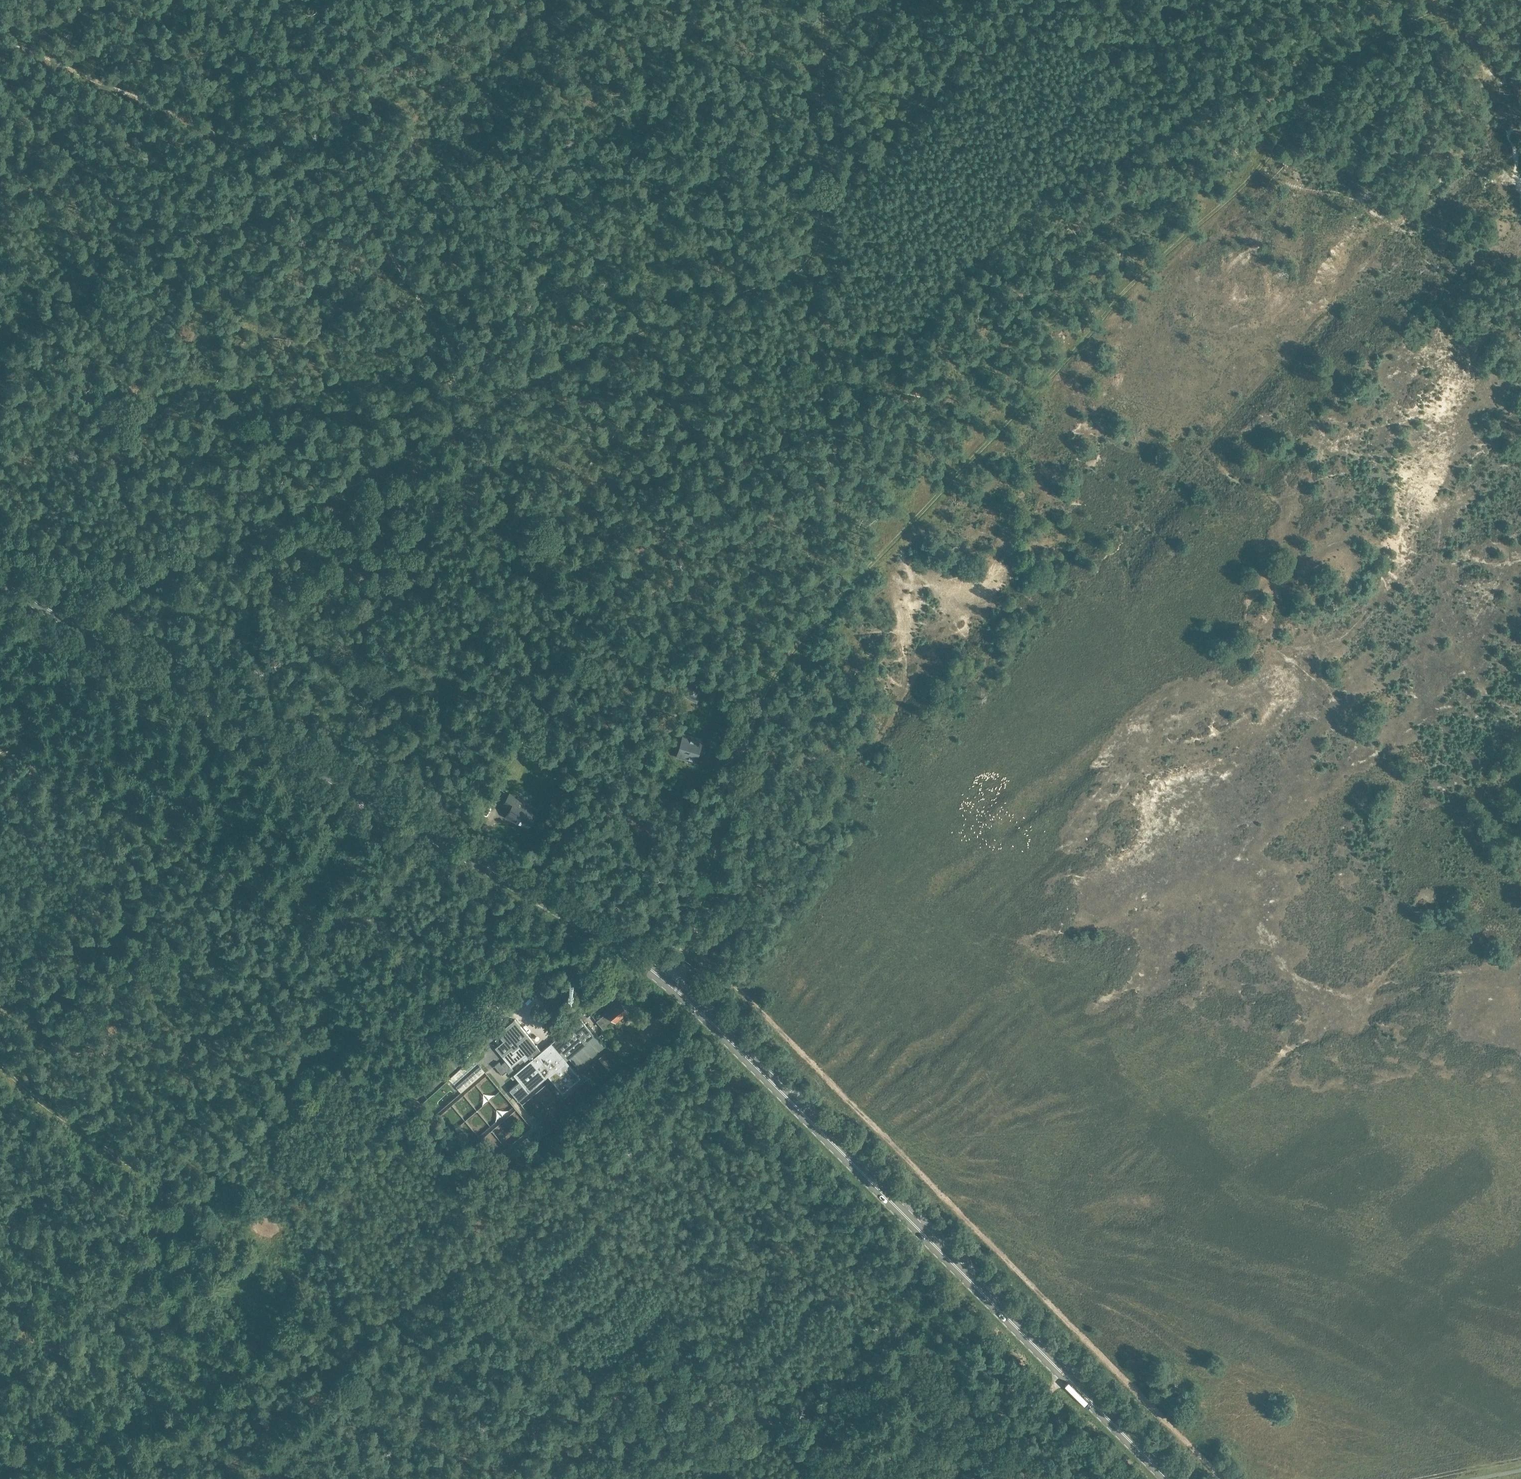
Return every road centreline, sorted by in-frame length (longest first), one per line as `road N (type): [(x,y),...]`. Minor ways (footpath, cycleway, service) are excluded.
road 1 (primary): [(1169,1478),(754,1064),(642,963),(0,580)]
road 2 (track): [(1399,22),(1344,59),(1241,187),(1127,289),(784,660),(748,732),(692,948)]
road 3 (track): [(692,948),(1226,1478)]
road 4 (track): [(454,428),(448,358),(356,205),(290,160),(0,38)]
road 5 (track): [(441,1478),(399,1327),(411,1304),(483,1263),(610,1391),(725,1478)]
road 6 (track): [(454,428),(364,481),(140,585),(101,616),(80,658),(3,741)]
road 7 (track): [(821,195),(818,239),(794,274),(582,353),(454,428)]
road 8 (track): [(0,1470),(169,1335),(157,1312),(161,1288),(192,1259),(170,1211),(184,1195)]
road 9 (track): [(1058,0),(821,195)]
road 10 (track): [(822,0),(821,195)]
road 11 (track): [(943,1478),(1074,1368)]
road 12 (track): [(291,910),(359,792)]

